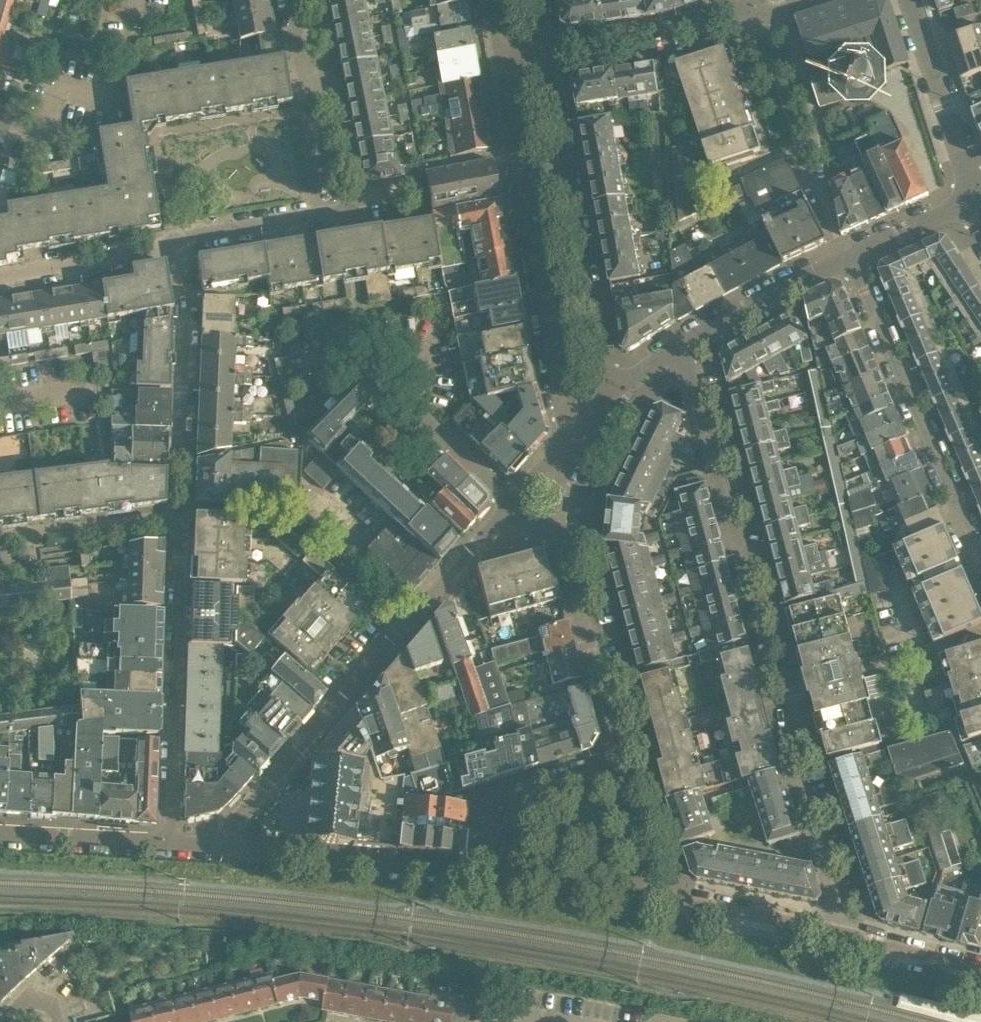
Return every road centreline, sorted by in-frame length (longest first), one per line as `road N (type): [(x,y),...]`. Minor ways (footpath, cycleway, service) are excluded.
road 1 (residential): [(685,343),(728,523),(765,574),(795,689),(791,757),(845,933)]
road 2 (residential): [(212,845),(513,502)]
road 3 (residential): [(501,63),(559,403),(575,436)]
road 4 (residential): [(179,242),(321,215),(291,0)]
road 5 (residential): [(607,396),(547,47)]
road 6 (residential): [(845,256),(980,573)]
road 7 (residential): [(171,843),(183,516)]
road 8 (residential): [(513,502),(417,411),(434,378),(410,345),(315,365)]
road 9 (residential): [(183,516),(179,242)]
road 10 (residential): [(212,845),(482,875)]
road 11 (residential): [(618,760),(553,518)]
road 12 (residential): [(0,122),(38,132),(63,87),(100,98),(139,0)]
road 13 (residential): [(971,201),(910,0)]
road 14 (residential): [(618,760),(493,812),(482,875)]
road 15 (residential): [(547,47),(740,15)]
road 16 (residential): [(845,933),(654,897)]
road 17 (residential): [(0,536),(183,516)]
road 18 (residential): [(0,277),(179,242)]
road 19 (residential): [(685,343),(845,256)]
road 20 (residential): [(482,875),(654,897)]
road 21 (residential): [(0,833),(171,843)]
road 22 (residential): [(654,897),(618,760)]
road 23 (residential): [(980,970),(845,933)]
road 24 (residential): [(845,256),(971,201)]

